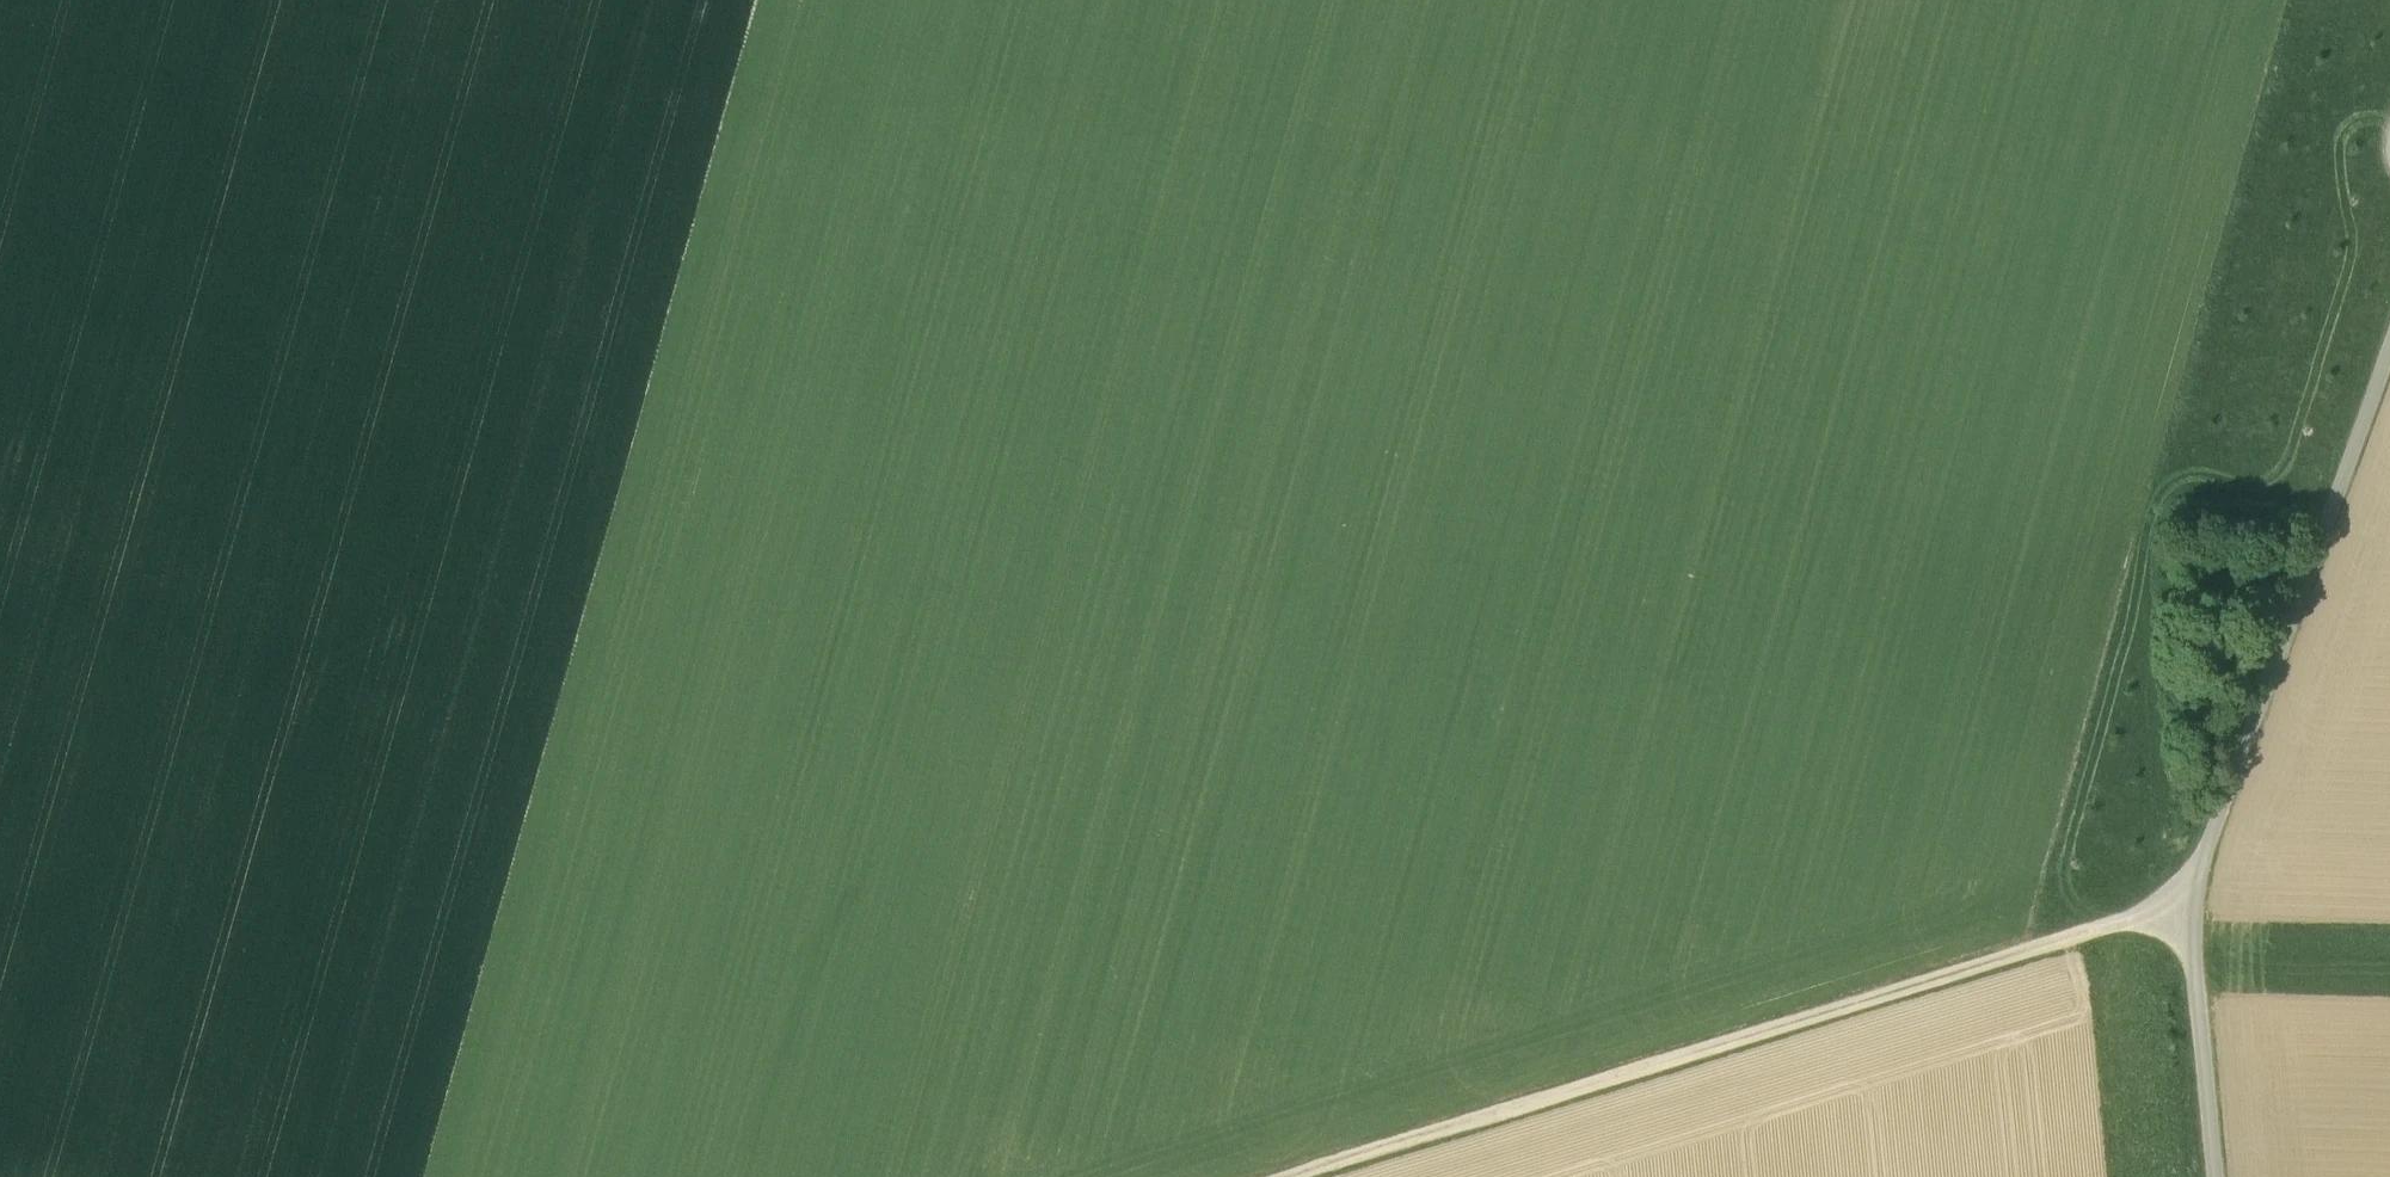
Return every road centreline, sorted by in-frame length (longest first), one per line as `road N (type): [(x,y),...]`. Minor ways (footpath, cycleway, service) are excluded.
road 1 (track): [(2190,905),(1289,1176)]
road 2 (track): [(2216,1176),(2190,905),(2389,348)]

